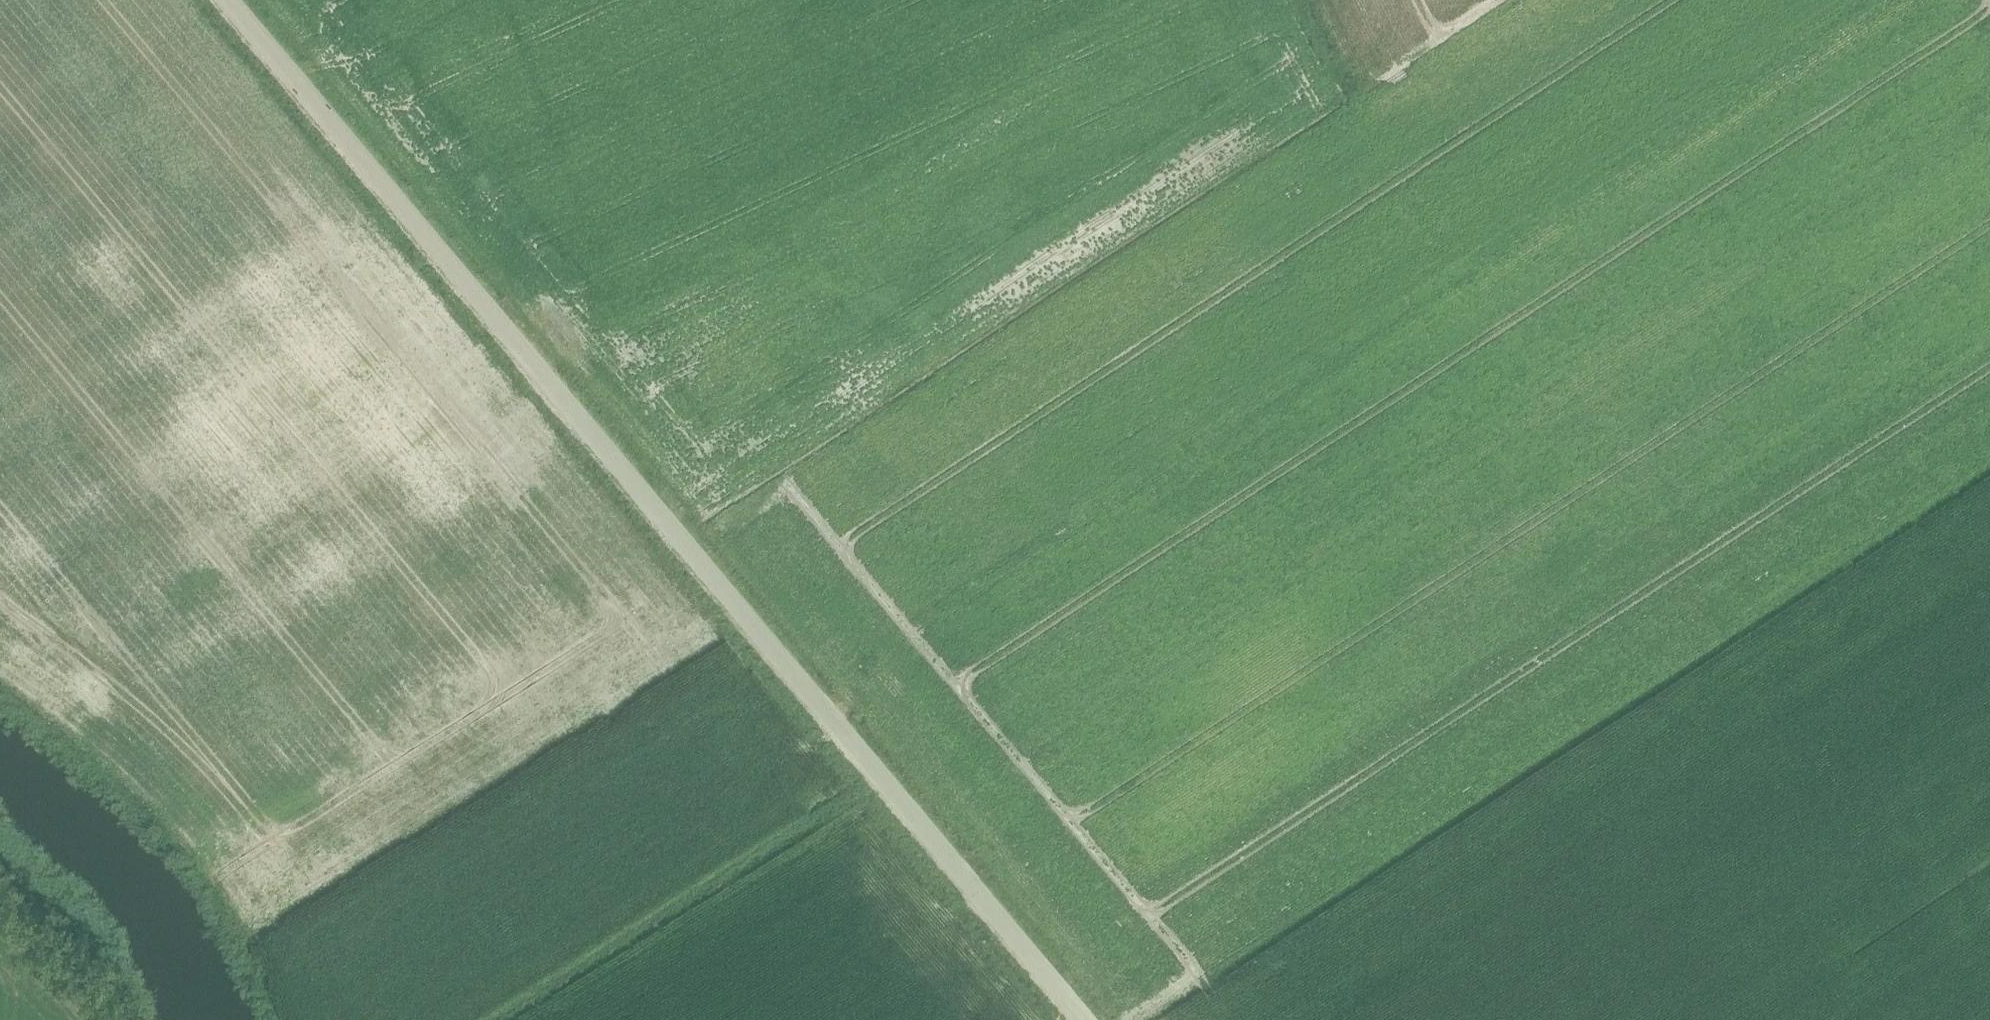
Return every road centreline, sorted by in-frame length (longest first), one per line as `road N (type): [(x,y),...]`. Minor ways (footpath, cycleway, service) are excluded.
road 1 (tertiary): [(1086,1019),(225,0)]

